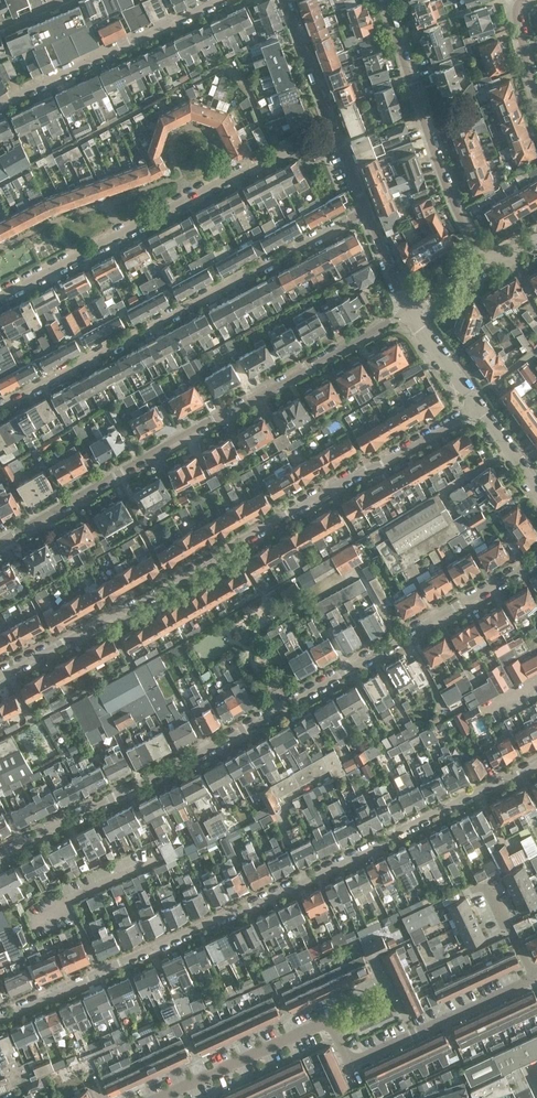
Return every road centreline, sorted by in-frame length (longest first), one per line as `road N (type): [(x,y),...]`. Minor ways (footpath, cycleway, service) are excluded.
road 1 (residential): [(536,559),(165,777),(0,857)]
road 2 (residential): [(536,764),(261,902),(0,1019)]
road 3 (residential): [(481,405),(0,675)]
road 4 (residential): [(410,307),(0,541)]
road 5 (residential): [(533,973),(352,1063),(333,1027),(312,1029),(159,1097)]
road 6 (residential): [(363,213),(0,406)]
road 7 (residential): [(331,130),(0,296)]
road 8 (residential): [(481,263),(384,0)]
road 9 (residential): [(0,104),(222,0)]
road 10 (residential): [(283,0),(331,130)]
road 11 (residential): [(481,405),(410,307)]

